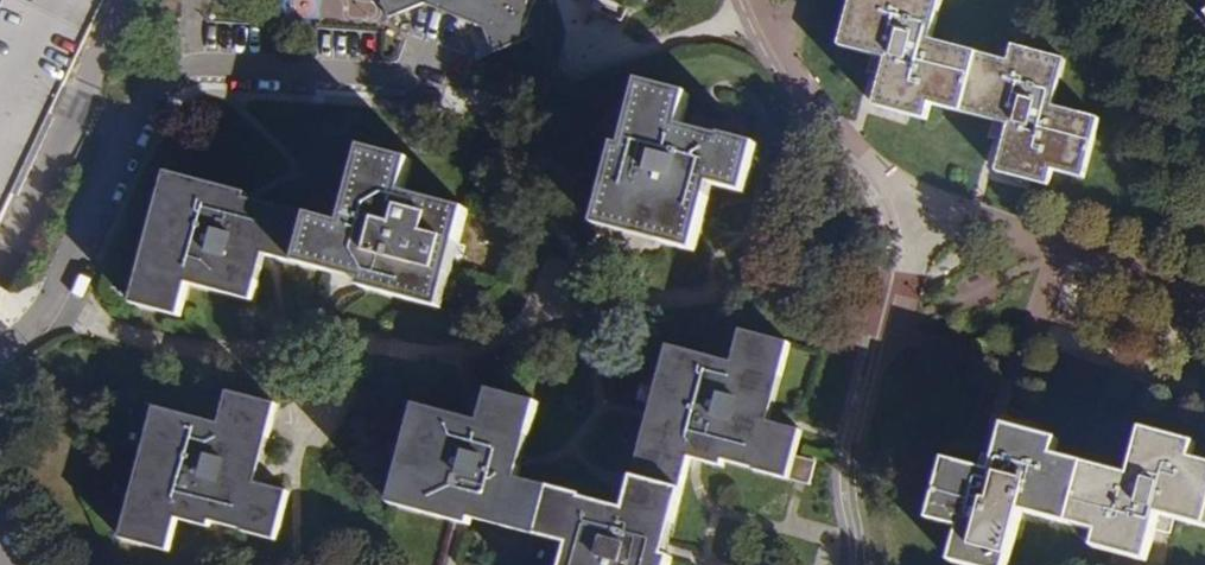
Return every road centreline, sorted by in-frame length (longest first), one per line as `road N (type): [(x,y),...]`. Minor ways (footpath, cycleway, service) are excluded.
road 1 (residential): [(0,353),(54,302),(136,102),(168,73),(202,65),(412,85),(427,46)]

